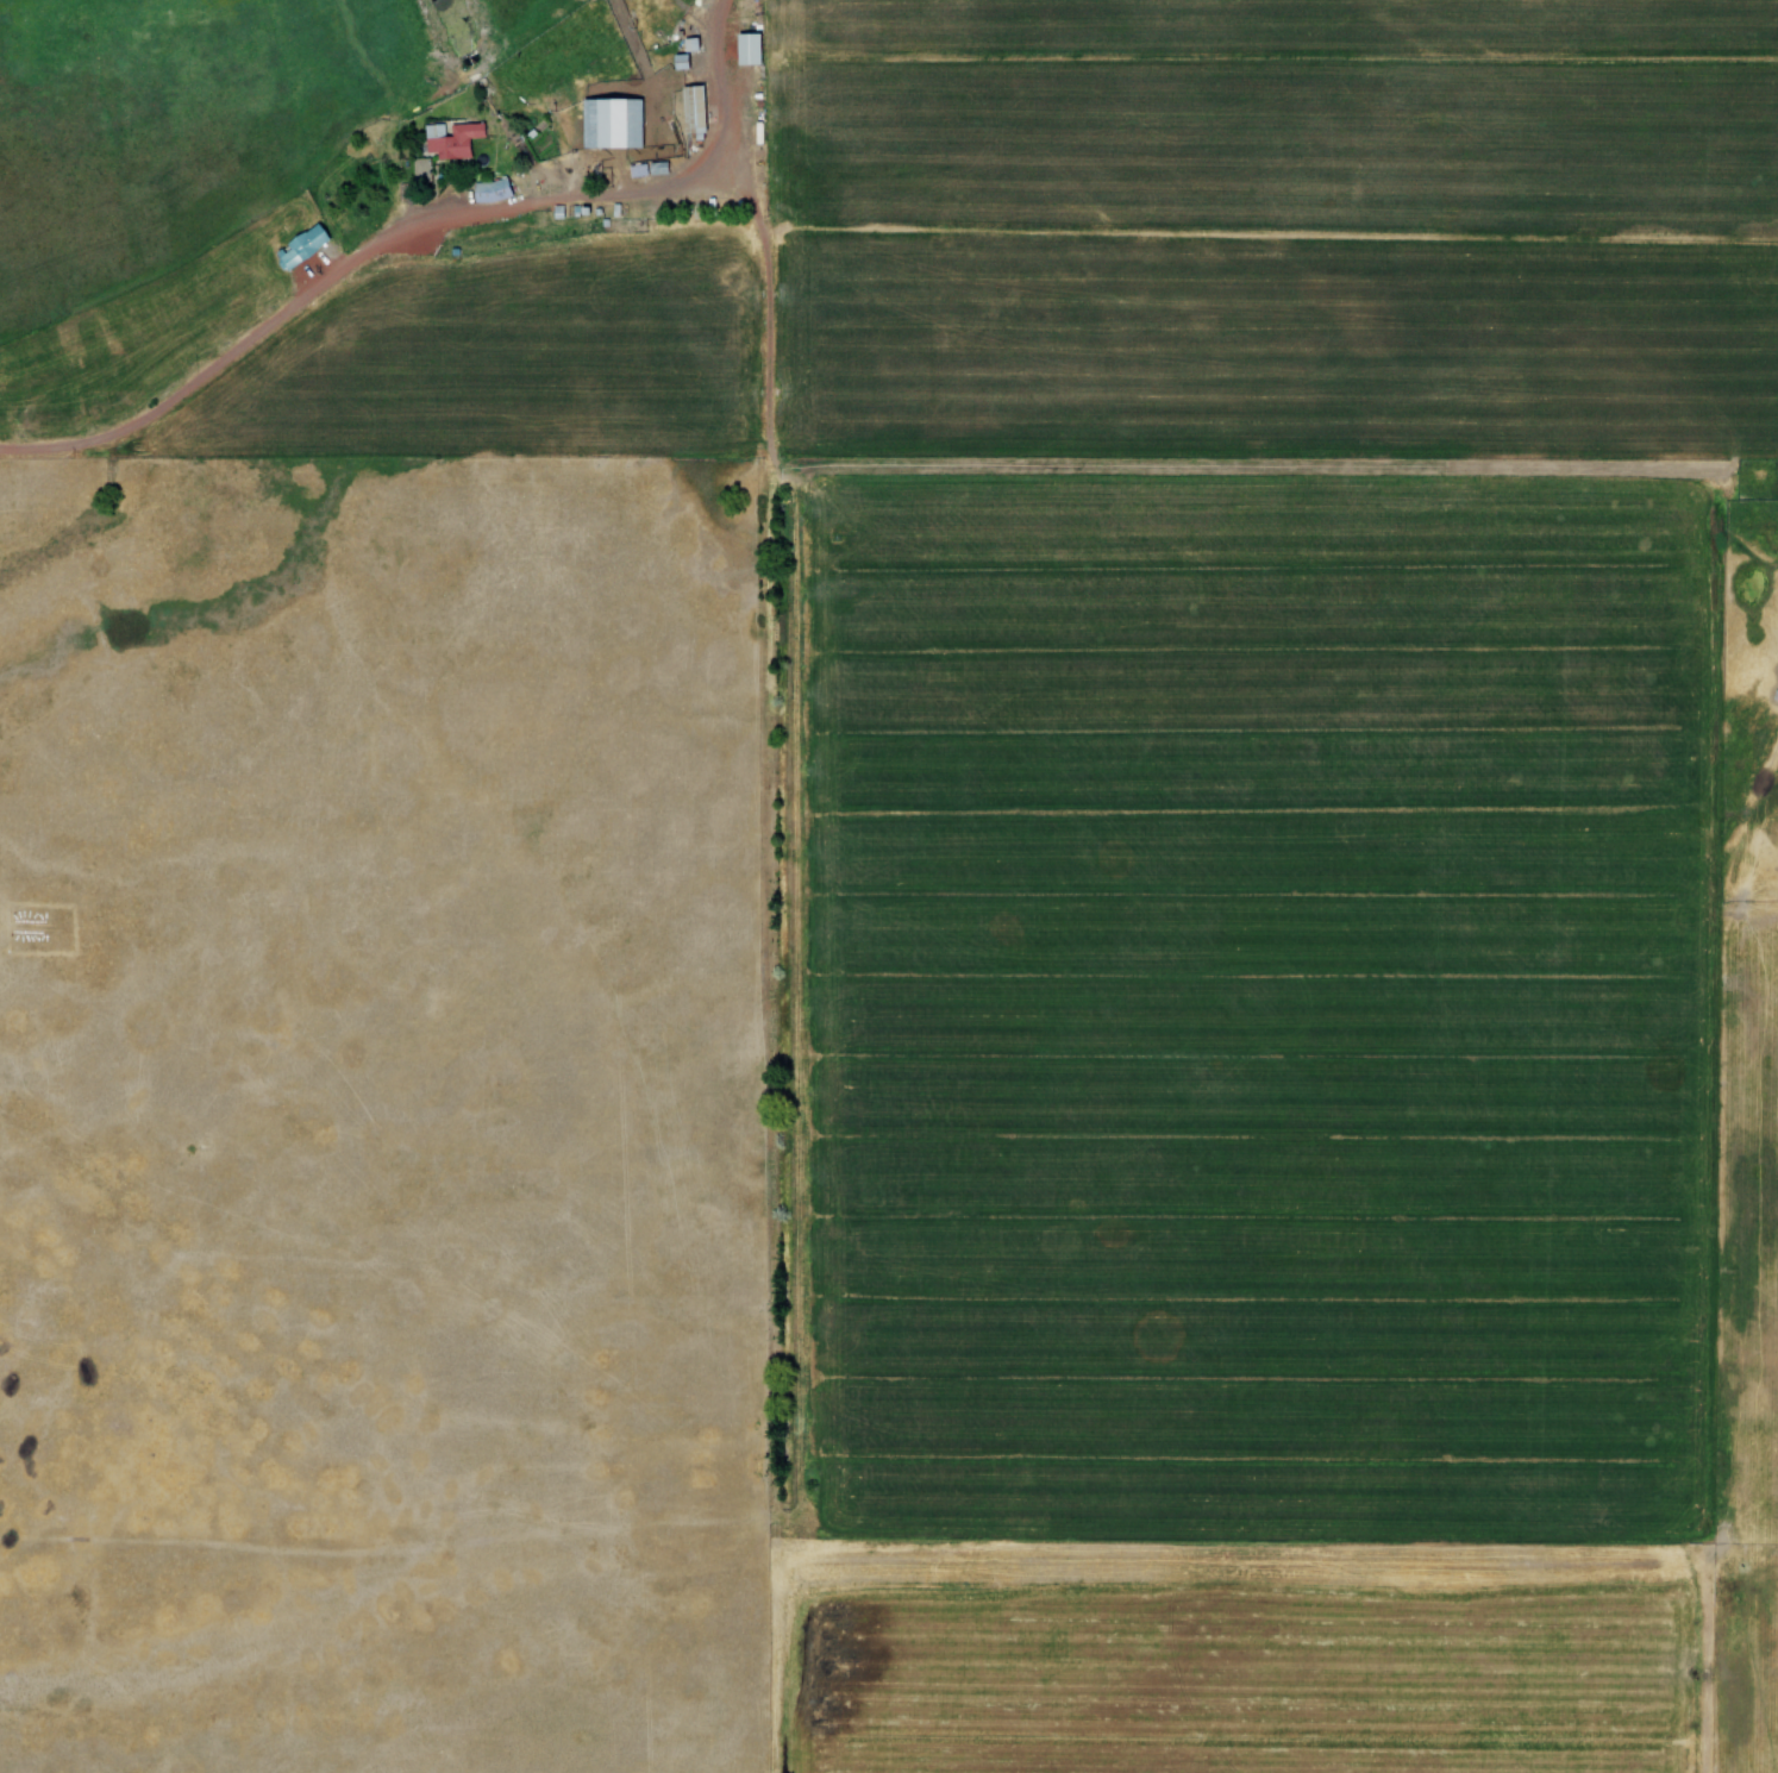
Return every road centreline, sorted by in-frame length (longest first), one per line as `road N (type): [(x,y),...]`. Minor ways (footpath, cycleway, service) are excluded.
road 1 (residential): [(785,1772),(799,1442),(794,458)]

